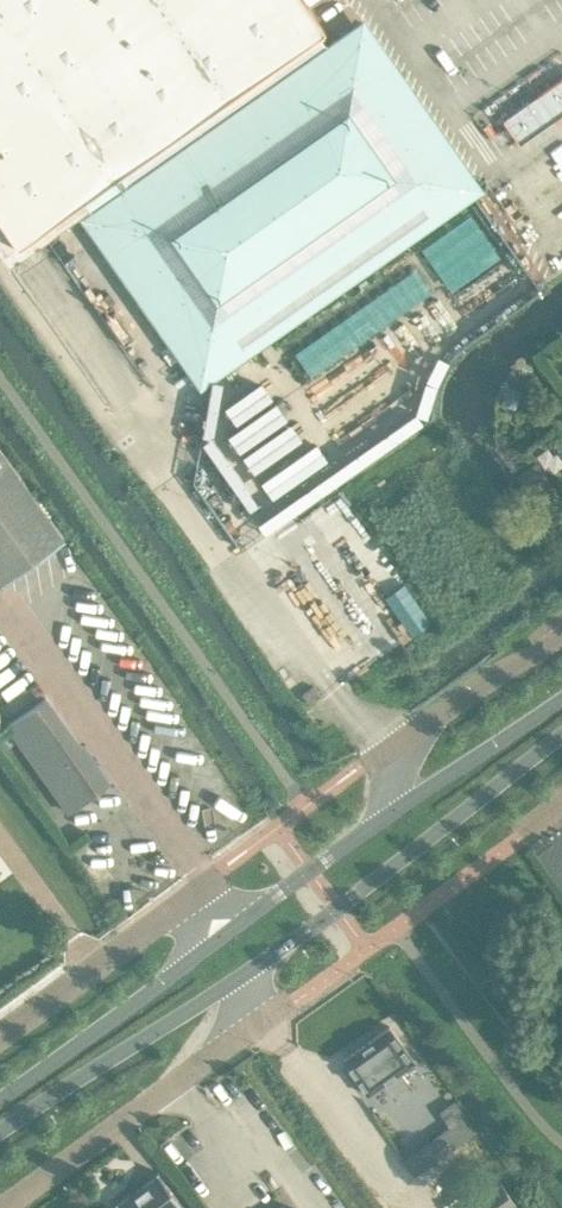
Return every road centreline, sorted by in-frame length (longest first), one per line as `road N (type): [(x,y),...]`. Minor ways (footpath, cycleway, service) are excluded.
road 1 (secondary): [(257,964),(561,736)]
road 2 (secondary): [(0,1131),(257,964)]
road 3 (unclassified): [(6,1207),(228,1048)]
road 4 (unclassified): [(204,882),(0,1036)]
road 5 (secondary): [(187,962),(0,1100)]
road 6 (secondary): [(561,697),(389,815)]
road 7 (unclassified): [(389,748),(561,634)]
road 8 (secondary): [(389,815),(264,905)]

